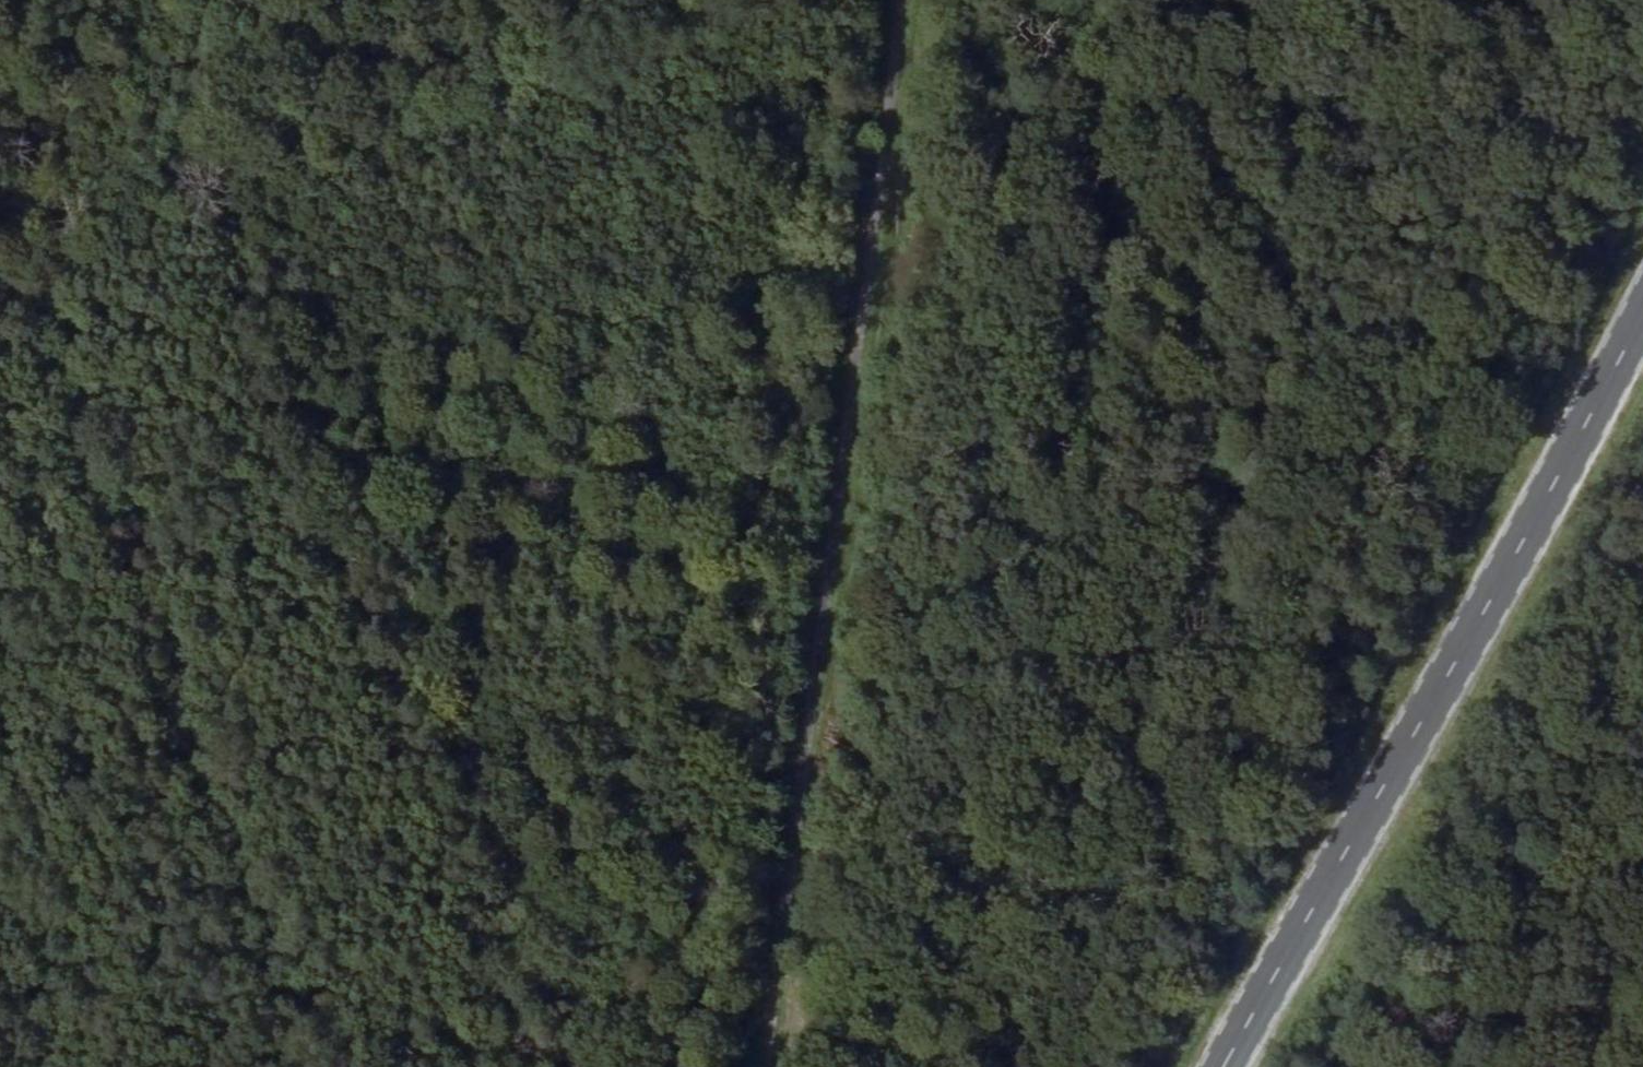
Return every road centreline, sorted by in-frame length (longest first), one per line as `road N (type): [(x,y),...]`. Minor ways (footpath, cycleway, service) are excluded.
road 1 (track): [(768,1066),(908,0)]
road 2 (primary): [(1642,308),(1433,715),(1225,1066)]

